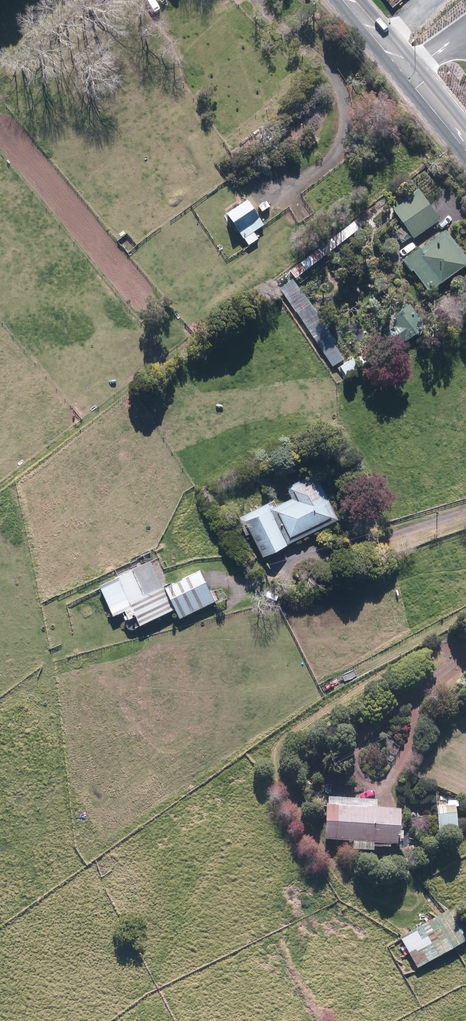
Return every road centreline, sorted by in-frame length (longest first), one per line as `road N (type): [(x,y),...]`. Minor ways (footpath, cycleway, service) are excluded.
road 1 (track): [(262,203),(328,159),(345,112),(324,63),(259,0)]
road 2 (track): [(465,511),(261,577),(217,577)]
road 3 (track): [(413,690),(416,734),(405,762),(373,785),(358,775),(355,759),(390,713)]
road 4 (secondary): [(465,151),(343,0)]

